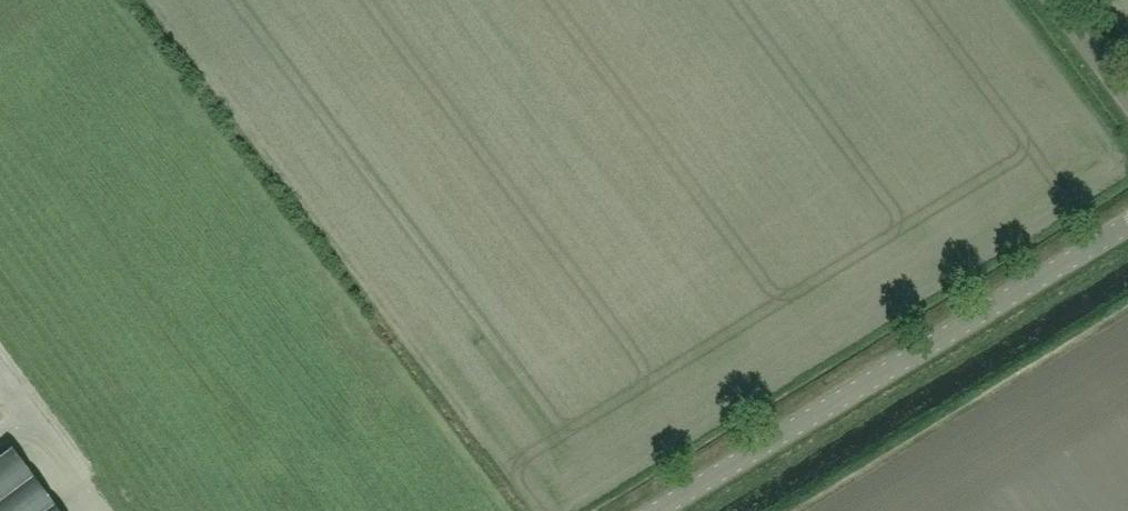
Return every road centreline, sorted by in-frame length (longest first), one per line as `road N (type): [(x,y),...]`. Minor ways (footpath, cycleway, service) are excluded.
road 1 (unclassified): [(655,510),(1127,224)]
road 2 (unclassified): [(1127,106),(1049,0)]

